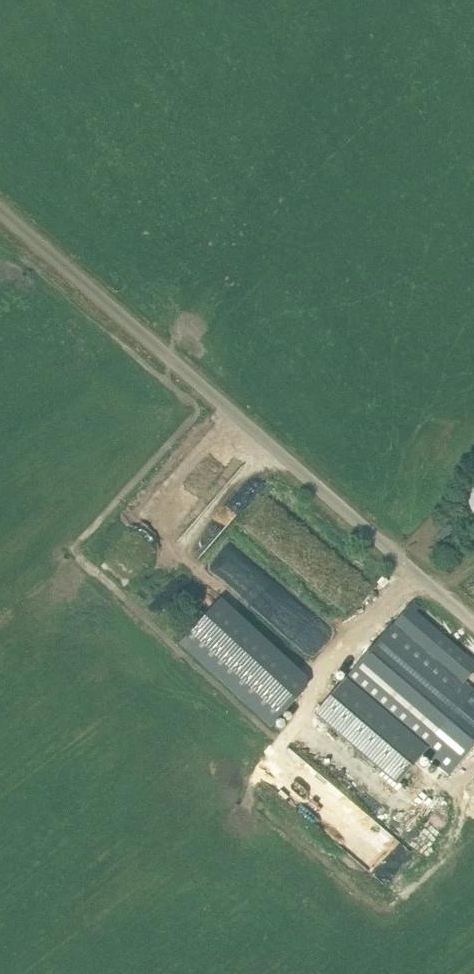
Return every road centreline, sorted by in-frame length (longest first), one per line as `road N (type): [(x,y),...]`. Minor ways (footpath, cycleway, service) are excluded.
road 1 (unclassified): [(473,624),(0,212)]

